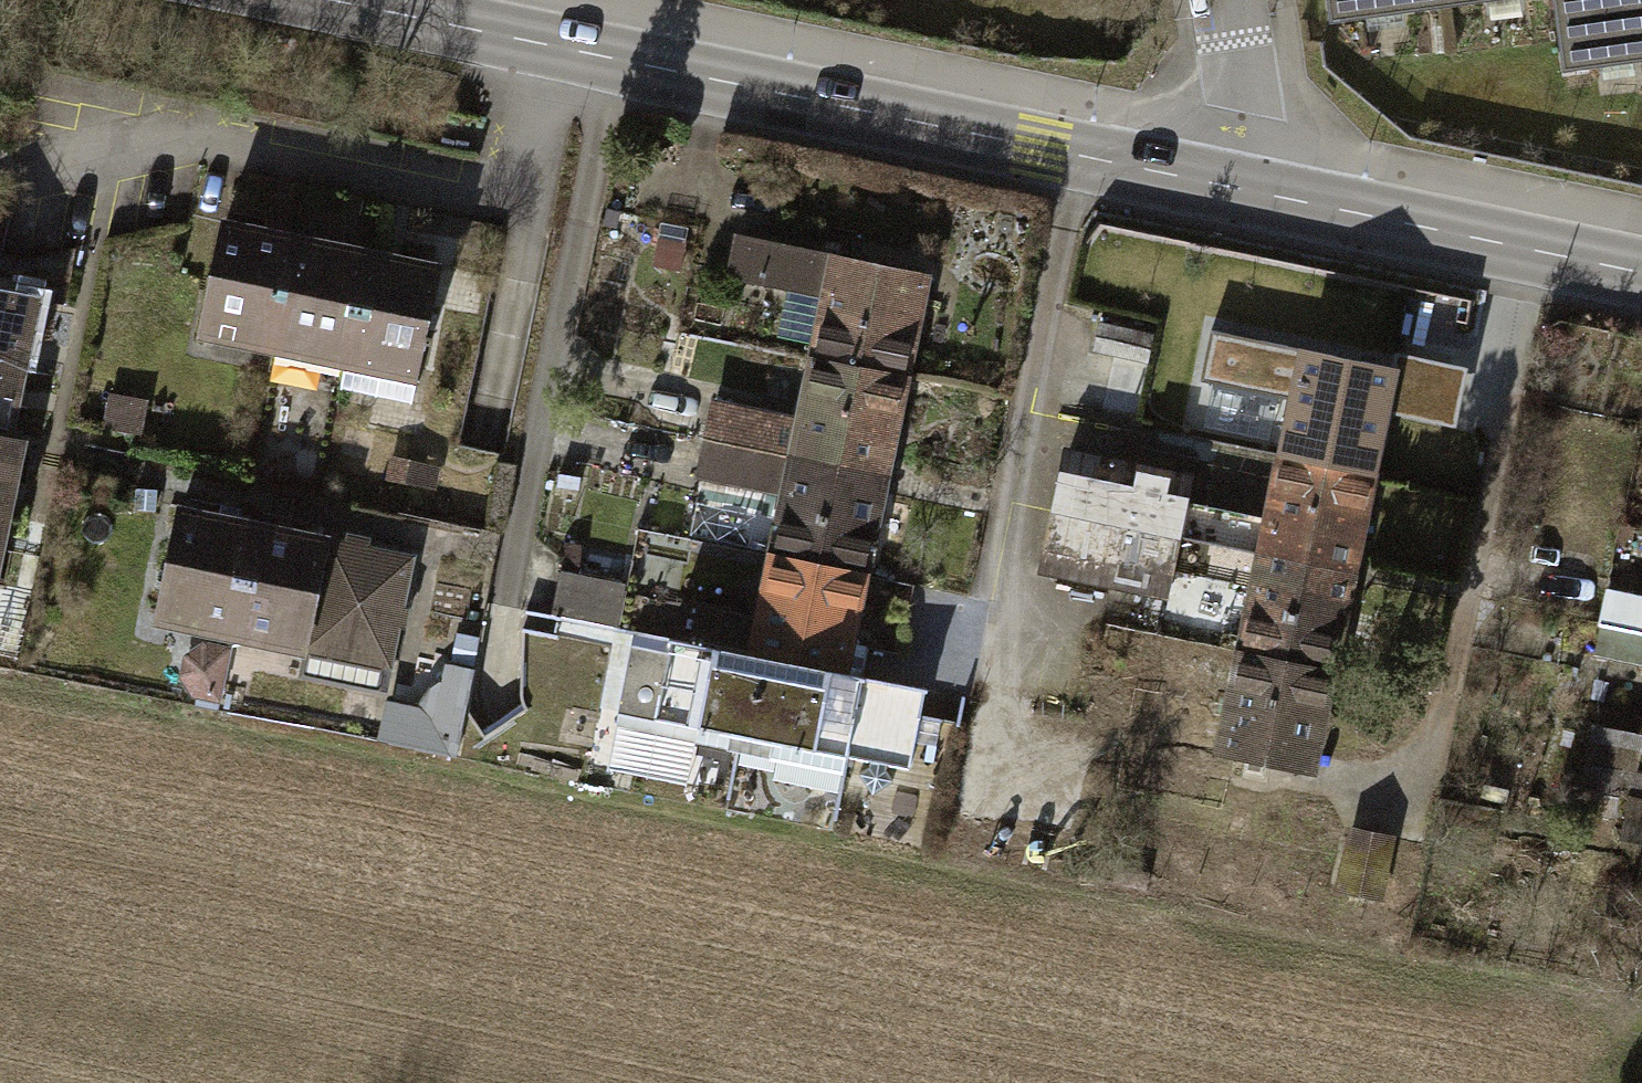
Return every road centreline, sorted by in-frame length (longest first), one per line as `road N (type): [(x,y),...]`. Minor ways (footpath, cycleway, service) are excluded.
road 1 (tertiary): [(1227,186),(331,0)]
road 2 (tertiary): [(1641,272),(1227,186)]
road 3 (residential): [(1227,186),(1246,79),(1234,0)]

